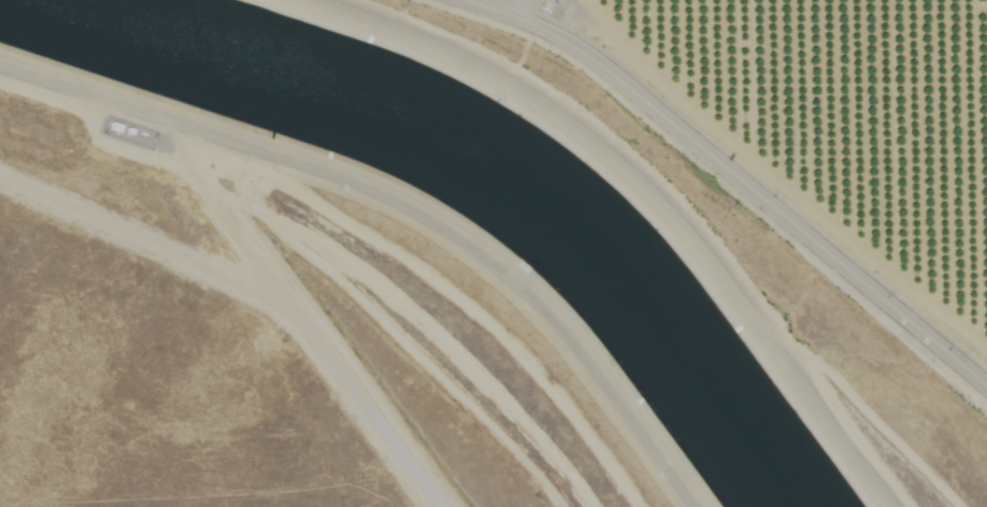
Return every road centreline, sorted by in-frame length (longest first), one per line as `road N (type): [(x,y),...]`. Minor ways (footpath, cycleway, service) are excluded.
road 1 (residential): [(986,360),(856,189),(739,98),(554,0)]

